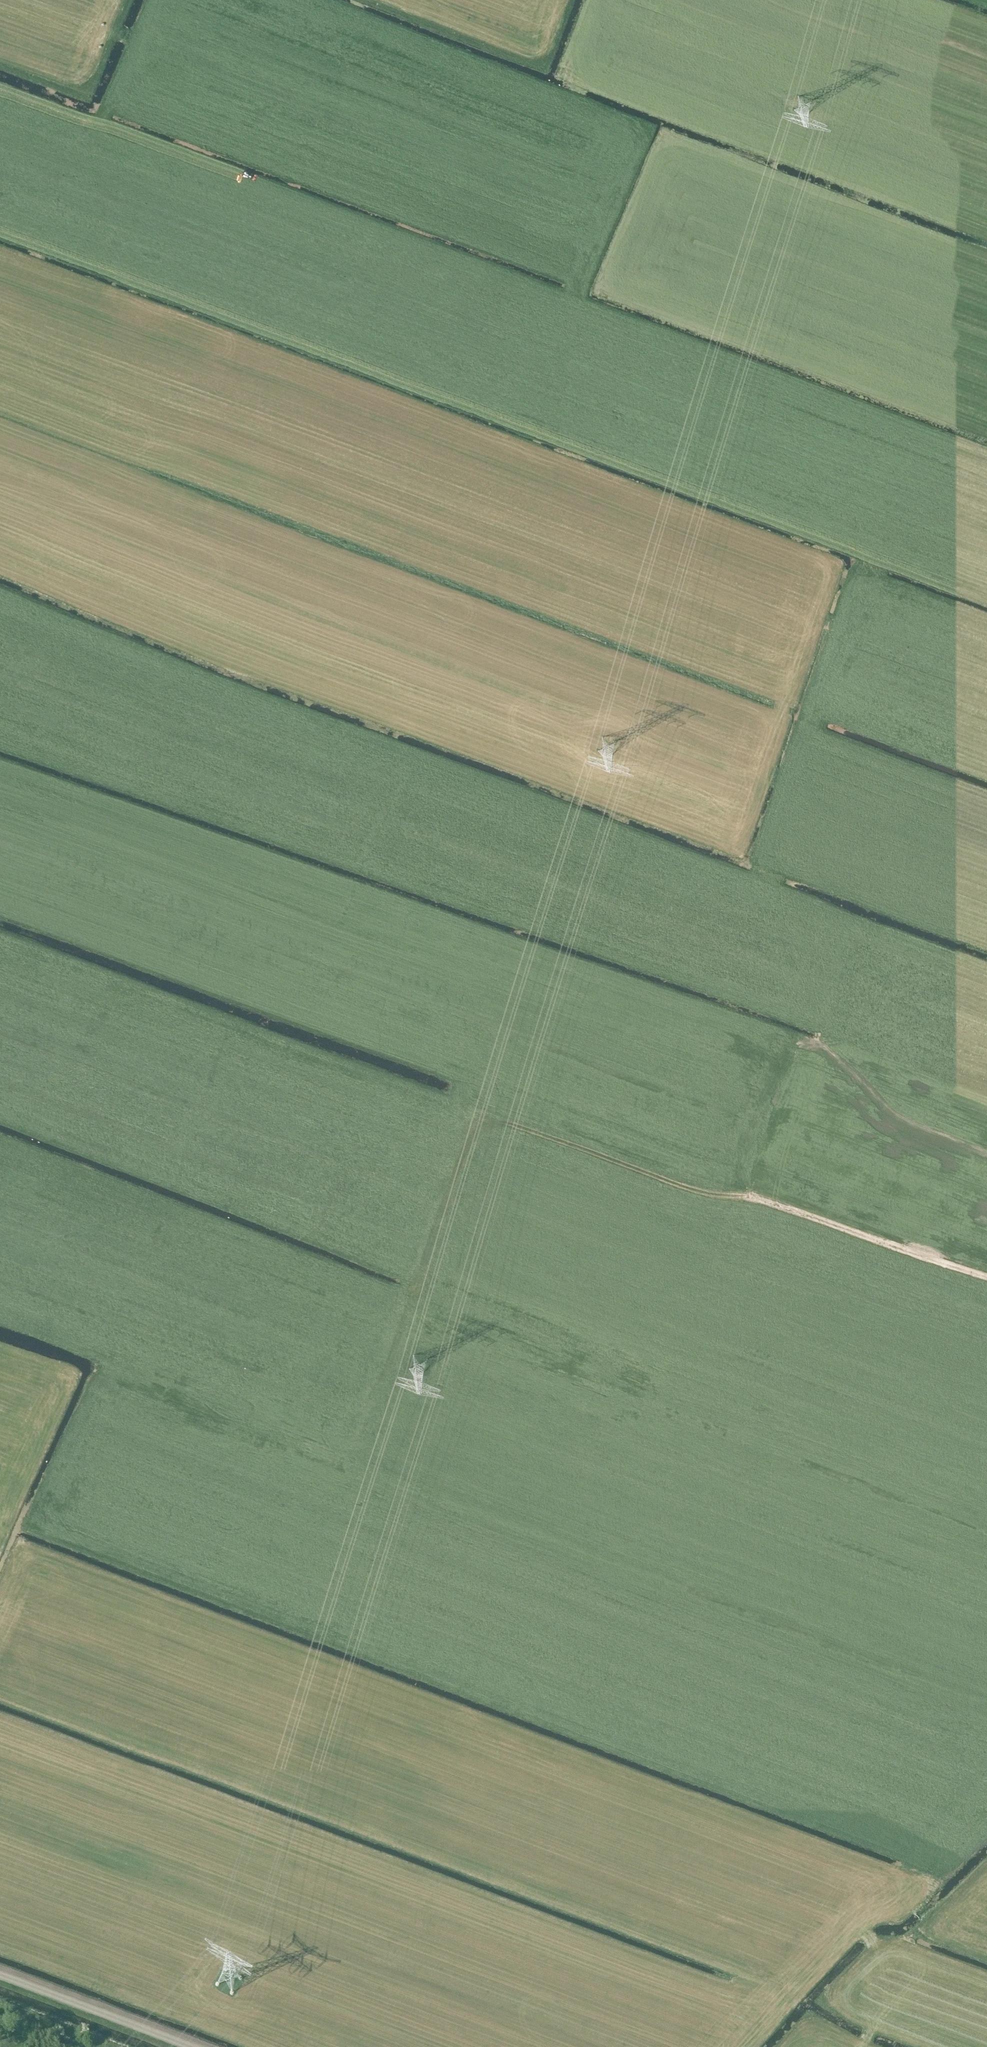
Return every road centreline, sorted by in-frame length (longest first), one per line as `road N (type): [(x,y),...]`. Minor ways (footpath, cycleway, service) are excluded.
road 1 (unclassified): [(186,2046),(0,1977)]

